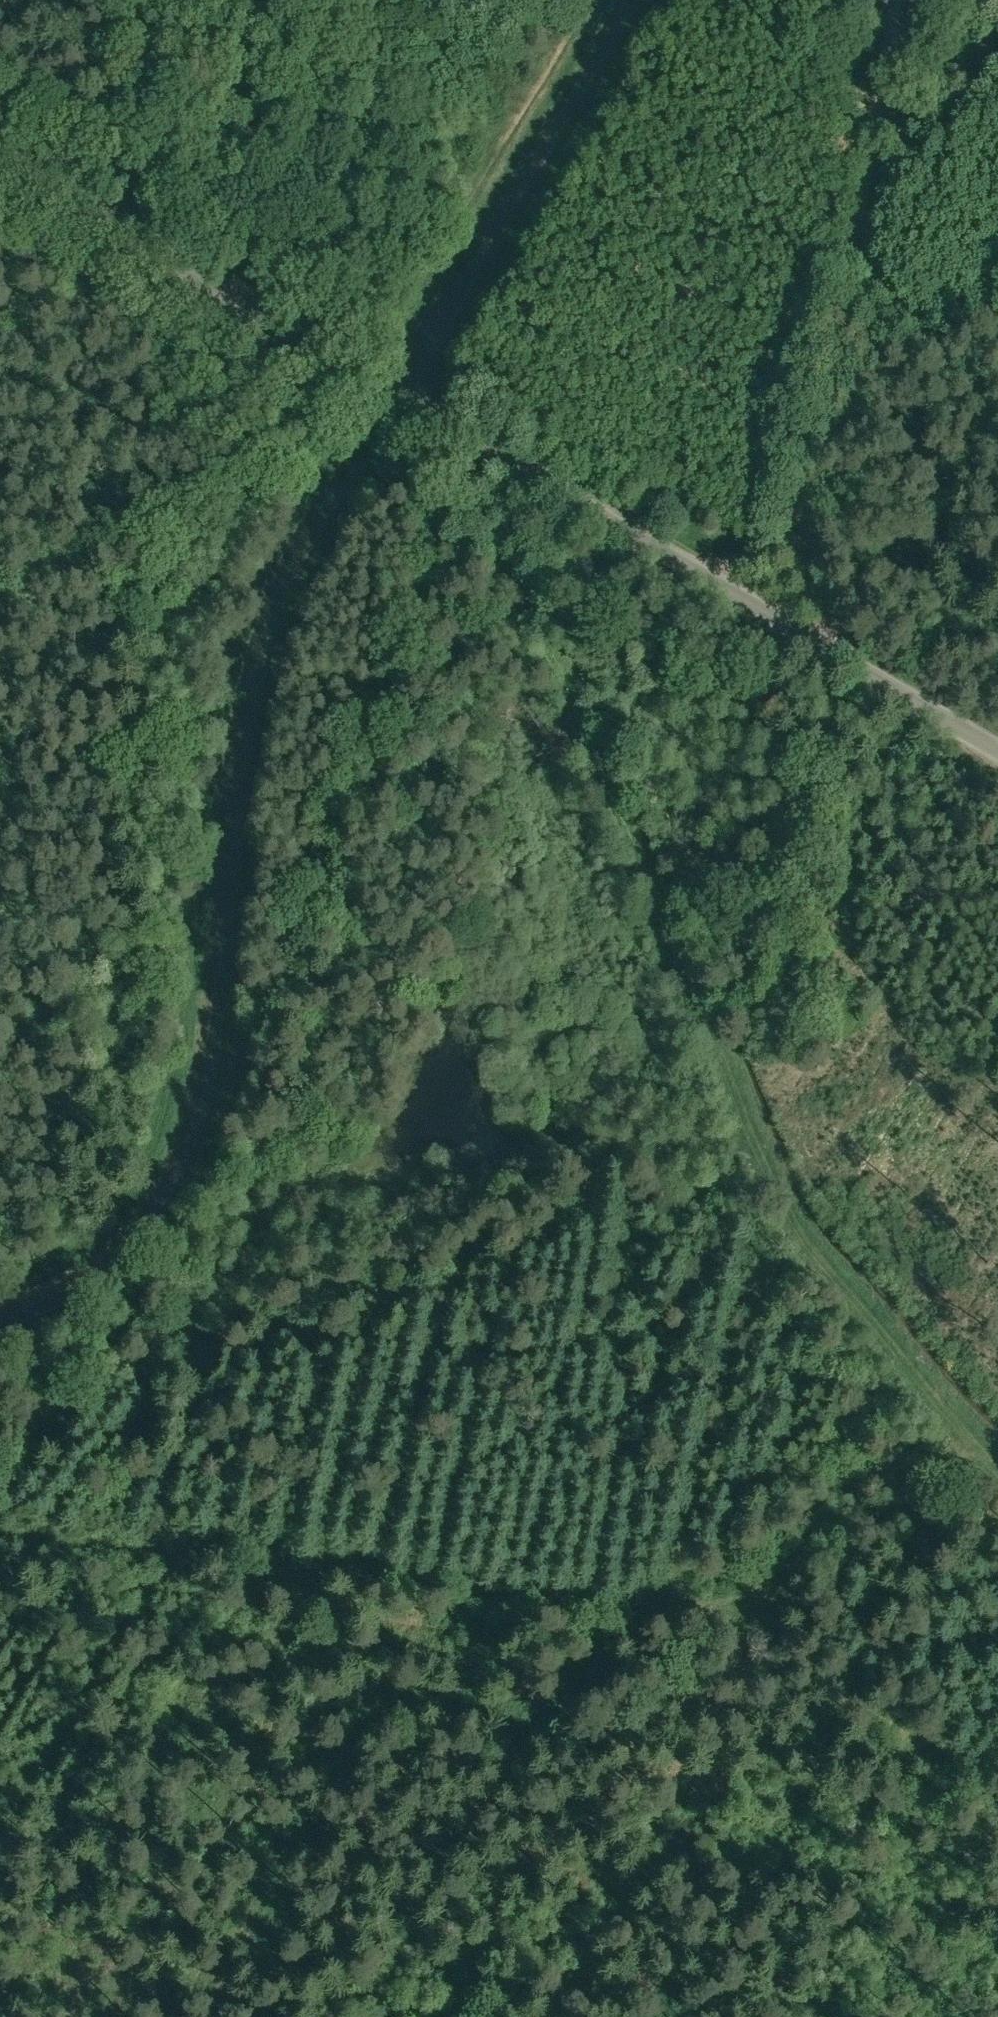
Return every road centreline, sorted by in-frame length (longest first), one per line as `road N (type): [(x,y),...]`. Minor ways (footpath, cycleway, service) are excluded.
road 1 (track): [(0,1480),(141,1308),(486,442)]
road 2 (track): [(847,654),(803,531),(856,313),(875,119),(904,0)]
road 3 (unclassified): [(997,741),(420,405)]
road 4 (unclassified): [(386,389),(260,326),(0,173)]
road 5 (track): [(116,0),(101,234)]

